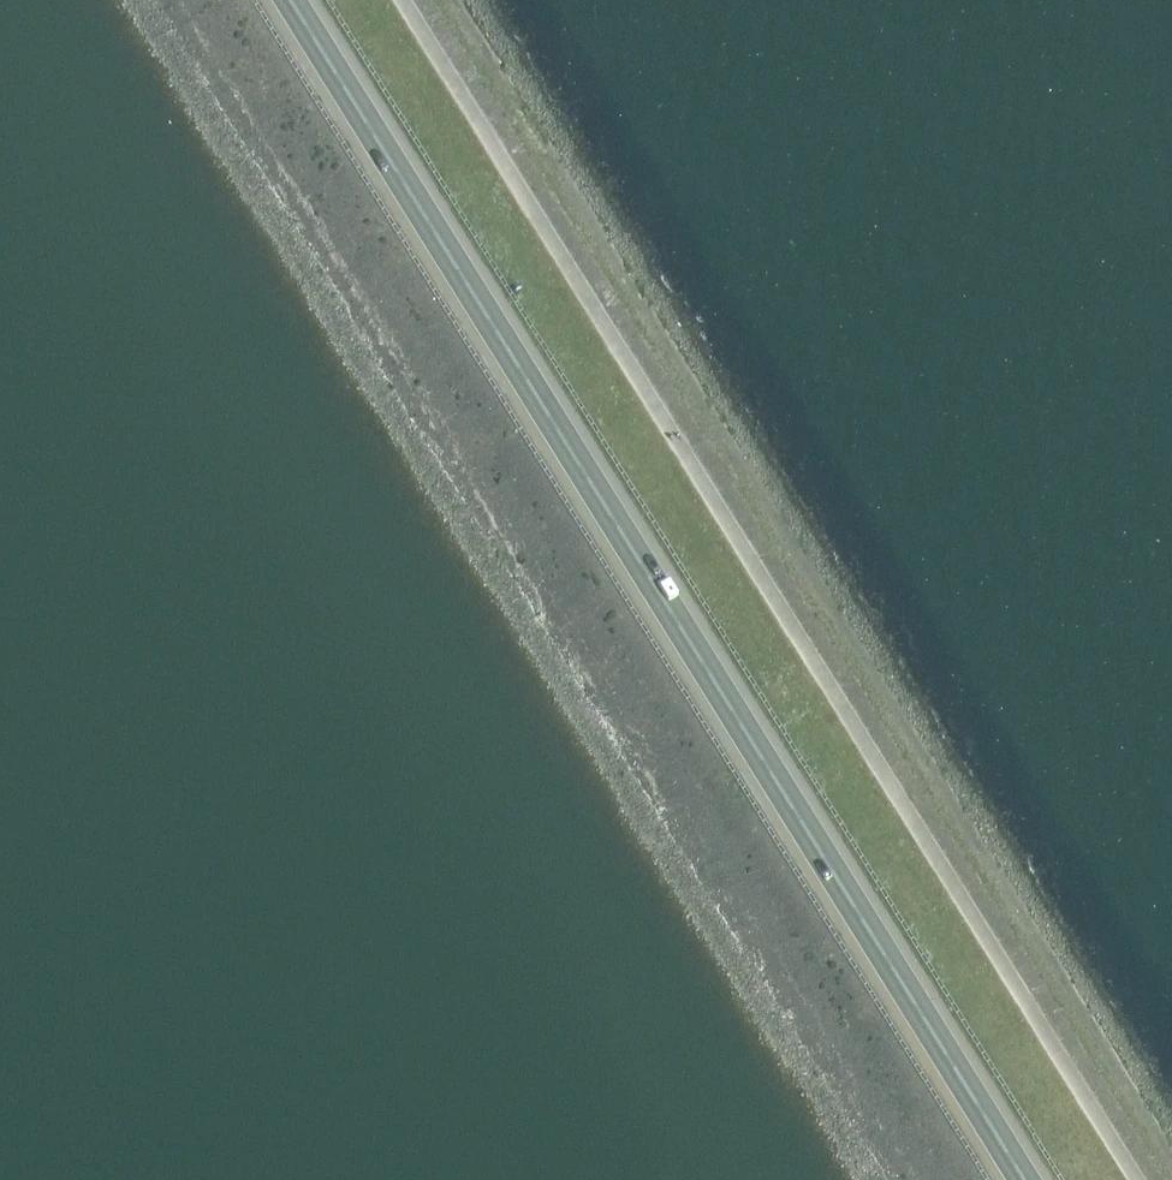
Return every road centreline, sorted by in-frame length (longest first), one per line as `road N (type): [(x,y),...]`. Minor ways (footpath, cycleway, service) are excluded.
road 1 (trunk): [(1021,1179),(289,0)]

